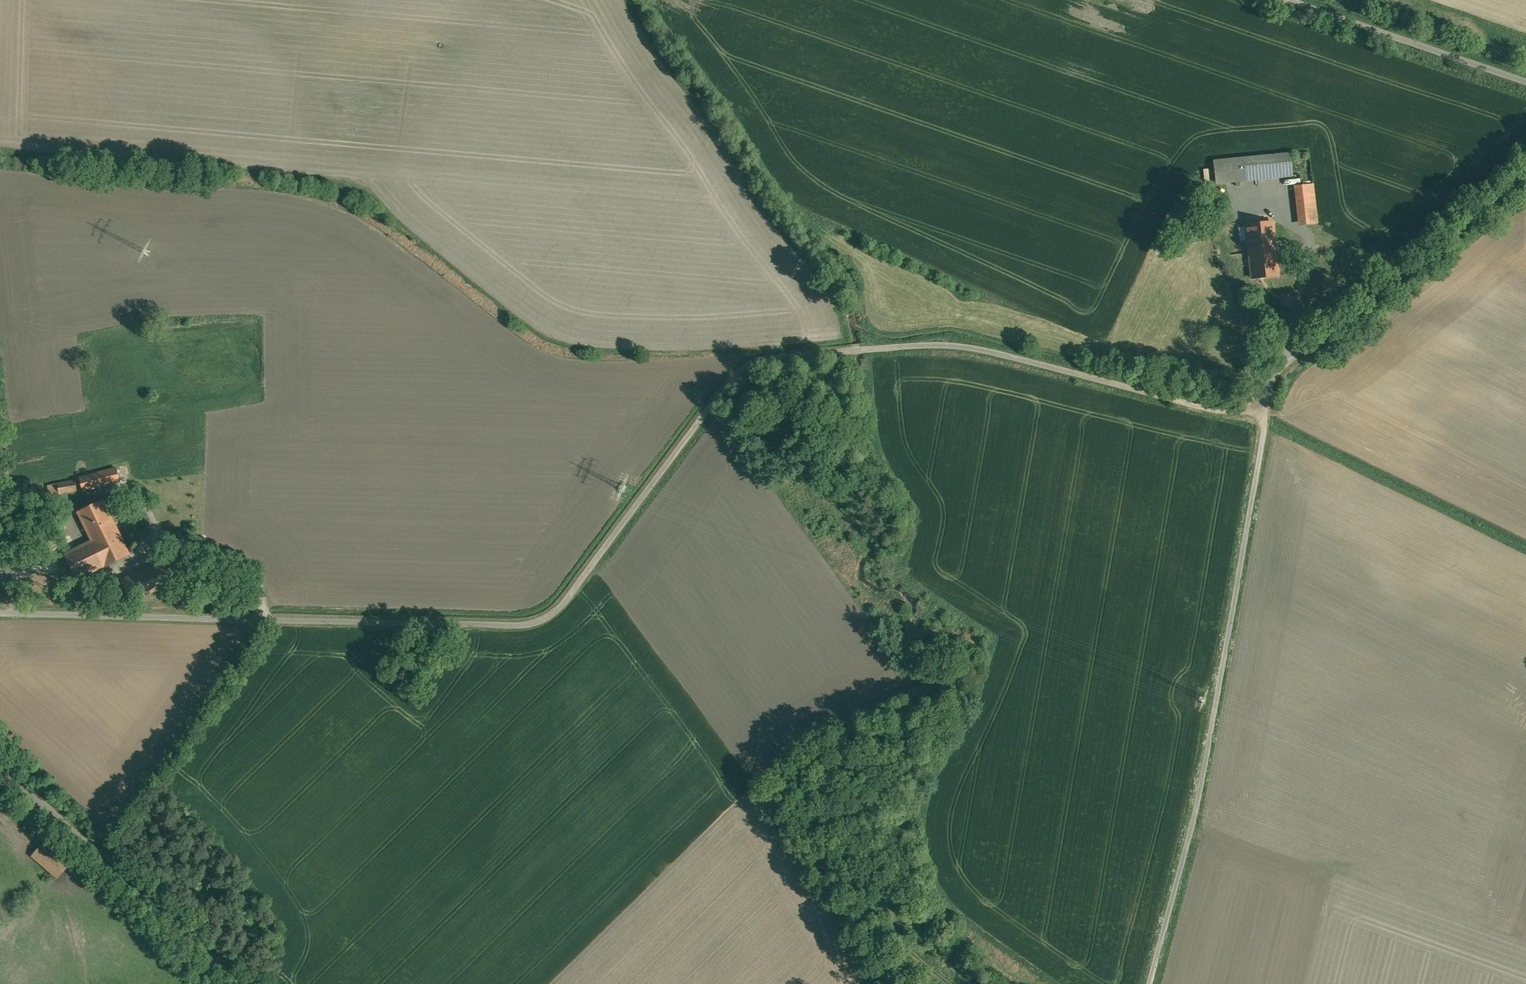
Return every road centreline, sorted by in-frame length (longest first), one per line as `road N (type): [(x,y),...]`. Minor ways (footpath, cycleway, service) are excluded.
road 1 (unclassified): [(22,612),(543,614),(737,373),(788,354),(974,343),(1220,404),(1263,381)]
road 2 (unclassified): [(1263,381),(1263,421),(1212,716),(1142,983)]
road 3 (unclassified): [(1525,163),(1263,381)]
road 4 (residential): [(237,983),(157,896),(0,761)]
road 5 (unclassified): [(1298,0),(1525,79)]

